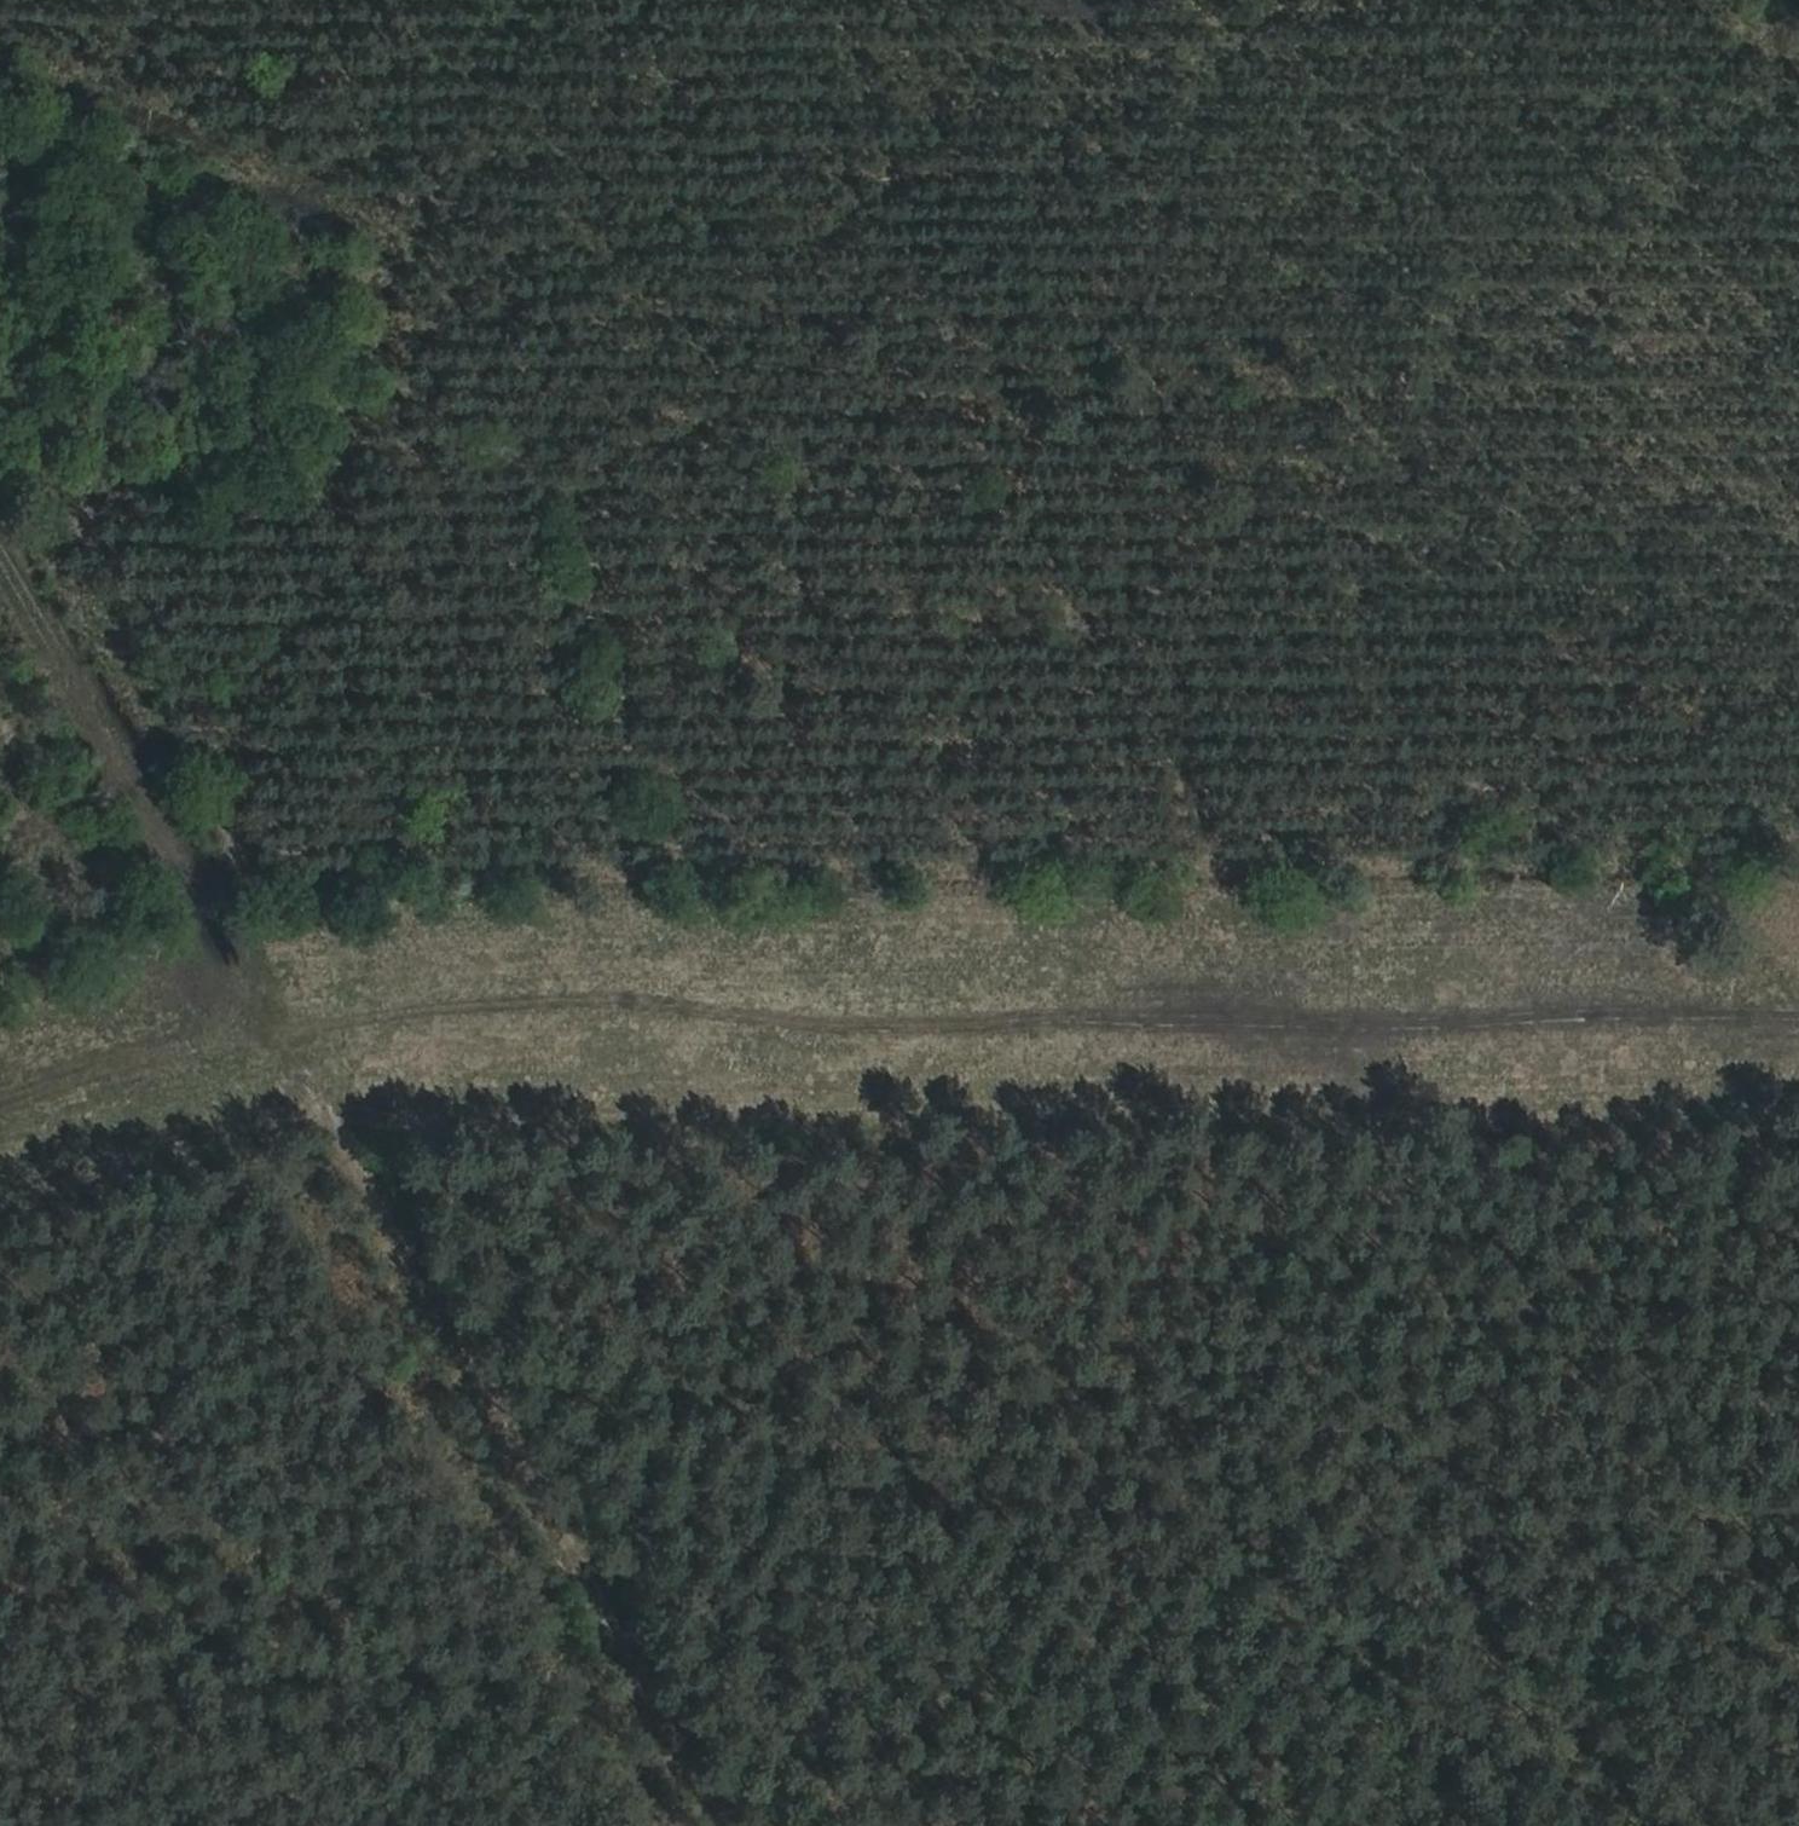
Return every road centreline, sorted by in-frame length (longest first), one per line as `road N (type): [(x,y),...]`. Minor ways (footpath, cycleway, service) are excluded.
road 1 (track): [(0,1101),(255,1032),(1798,1011)]
road 2 (track): [(717,1825),(0,577)]

